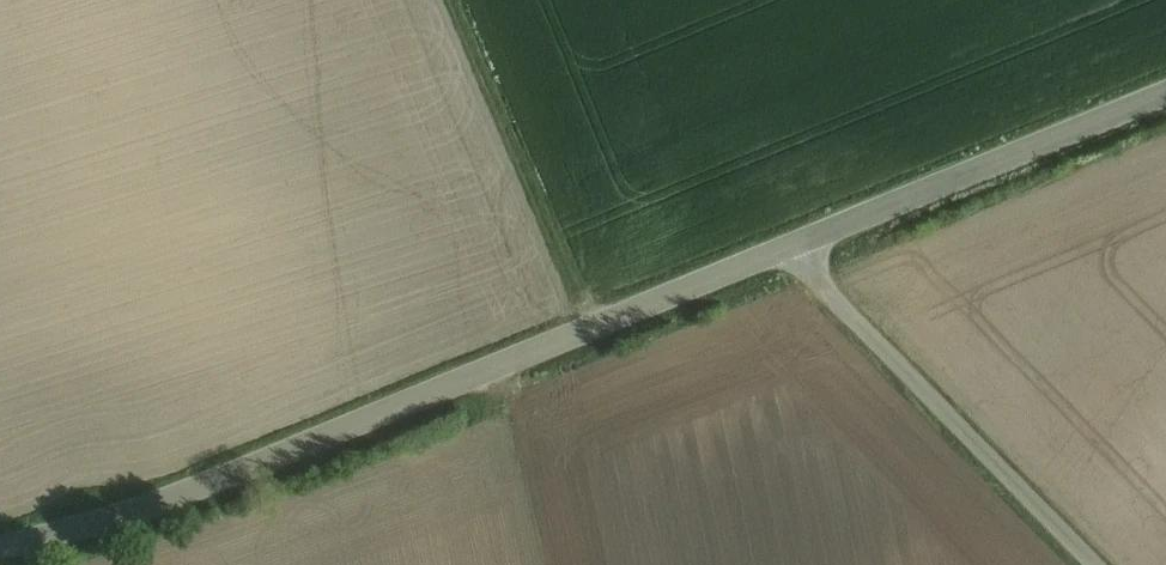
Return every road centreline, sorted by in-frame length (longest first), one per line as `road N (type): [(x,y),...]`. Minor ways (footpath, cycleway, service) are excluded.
road 1 (unclassified): [(788,251),(206,483),(0,549)]
road 2 (unclassified): [(788,251),(1096,564)]
road 3 (unclassified): [(1165,89),(788,251)]
road 4 (track): [(458,0),(592,323)]

